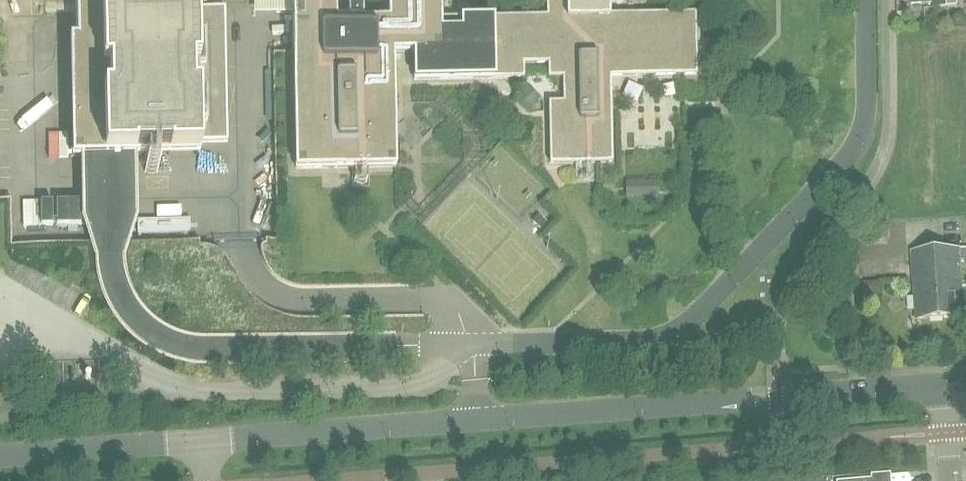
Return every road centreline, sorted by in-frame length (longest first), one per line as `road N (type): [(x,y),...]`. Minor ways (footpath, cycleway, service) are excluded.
road 1 (unclassified): [(944,384),(203,442)]
road 2 (unclassified): [(203,442),(0,457)]

